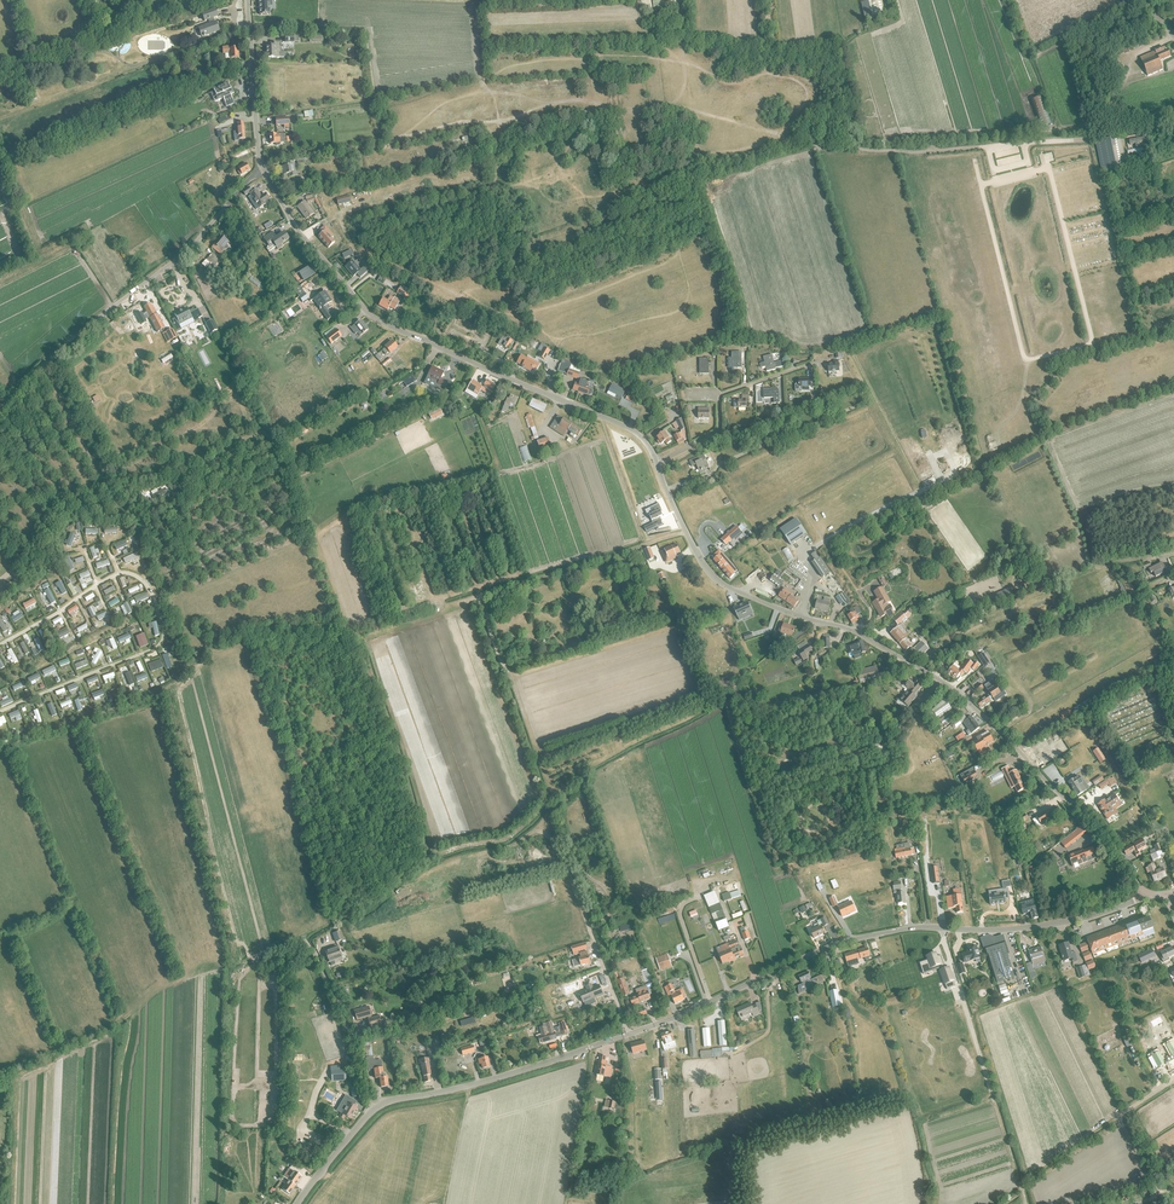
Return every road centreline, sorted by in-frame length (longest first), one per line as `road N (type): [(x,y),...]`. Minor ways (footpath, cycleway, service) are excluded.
road 1 (residential): [(1146,896),(1083,813),(941,681),(858,633),(715,579),(637,433),(369,315),(296,228),(263,169)]
road 2 (residential): [(298,1203),(381,1105),(569,1056),(857,939),(901,929),(1031,928),(1146,896)]
road 3 (track): [(563,789),(505,840),(434,855),(363,641),(447,610),(434,599),(408,525)]
road 4 (track): [(726,704),(606,758),(563,789),(567,800),(515,845),(463,857),(419,878)]
road 5 (unclassified): [(0,415),(46,360),(180,257),(211,223)]
road 6 (track): [(941,929),(1023,1194)]
road 7 (track): [(305,941),(373,1112)]
road 8 (track): [(479,597),(647,544)]
road 9 (residential): [(263,169),(248,0)]
road 10 (track): [(820,148),(978,147)]
road 11 (track): [(519,681),(500,661),(479,597),(447,610)]
road 12 (track): [(736,690),(726,704),(750,792),(761,801)]

